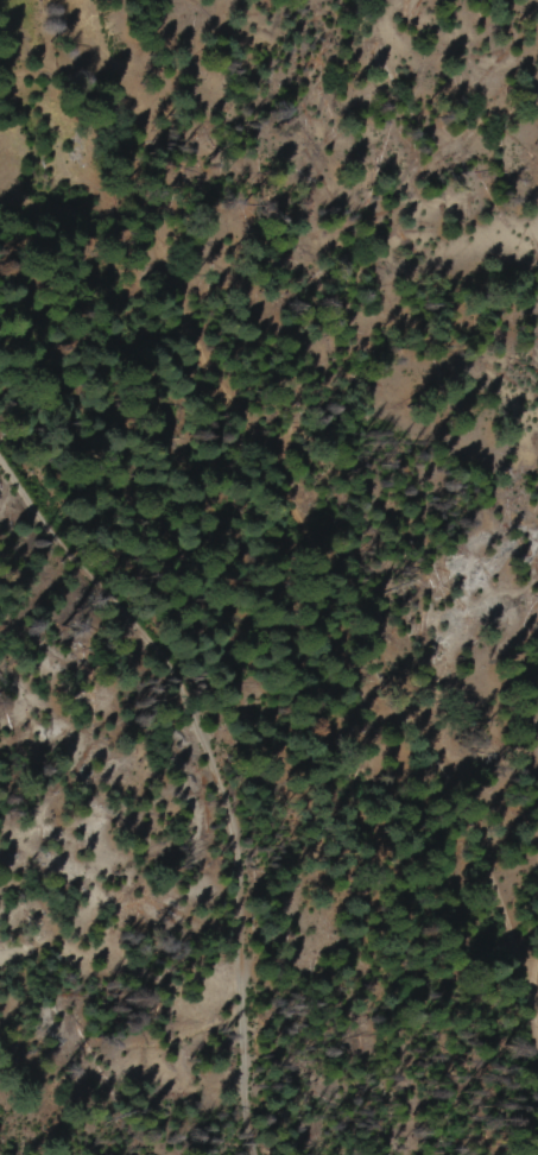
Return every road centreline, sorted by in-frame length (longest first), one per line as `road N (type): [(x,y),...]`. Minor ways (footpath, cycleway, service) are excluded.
road 1 (track): [(511,920),(246,416),(181,318),(154,242),(144,119),(81,0)]
road 2 (track): [(252,1154),(209,769),(108,602),(0,456)]

